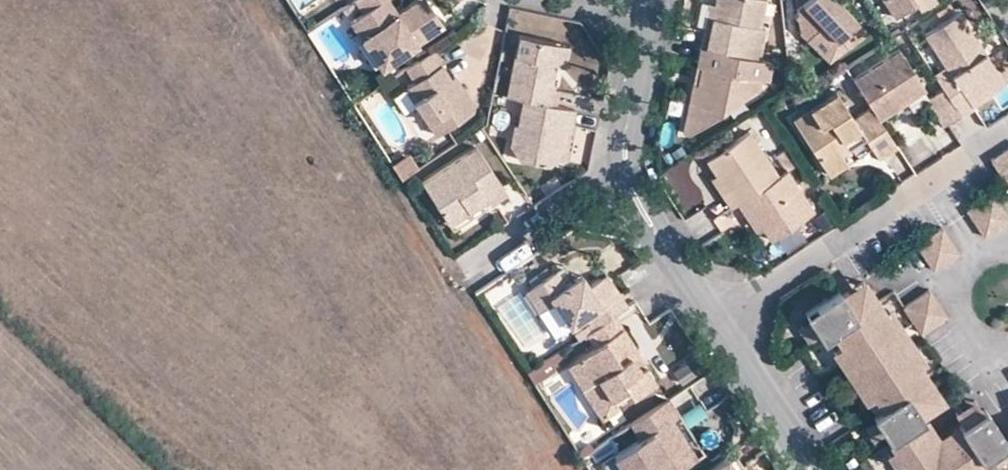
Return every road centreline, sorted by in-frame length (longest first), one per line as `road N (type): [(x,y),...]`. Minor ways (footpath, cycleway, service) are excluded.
road 1 (residential): [(1007,132),(716,320)]
road 2 (residential): [(619,175),(458,273)]
road 3 (residential): [(716,320),(809,469)]

